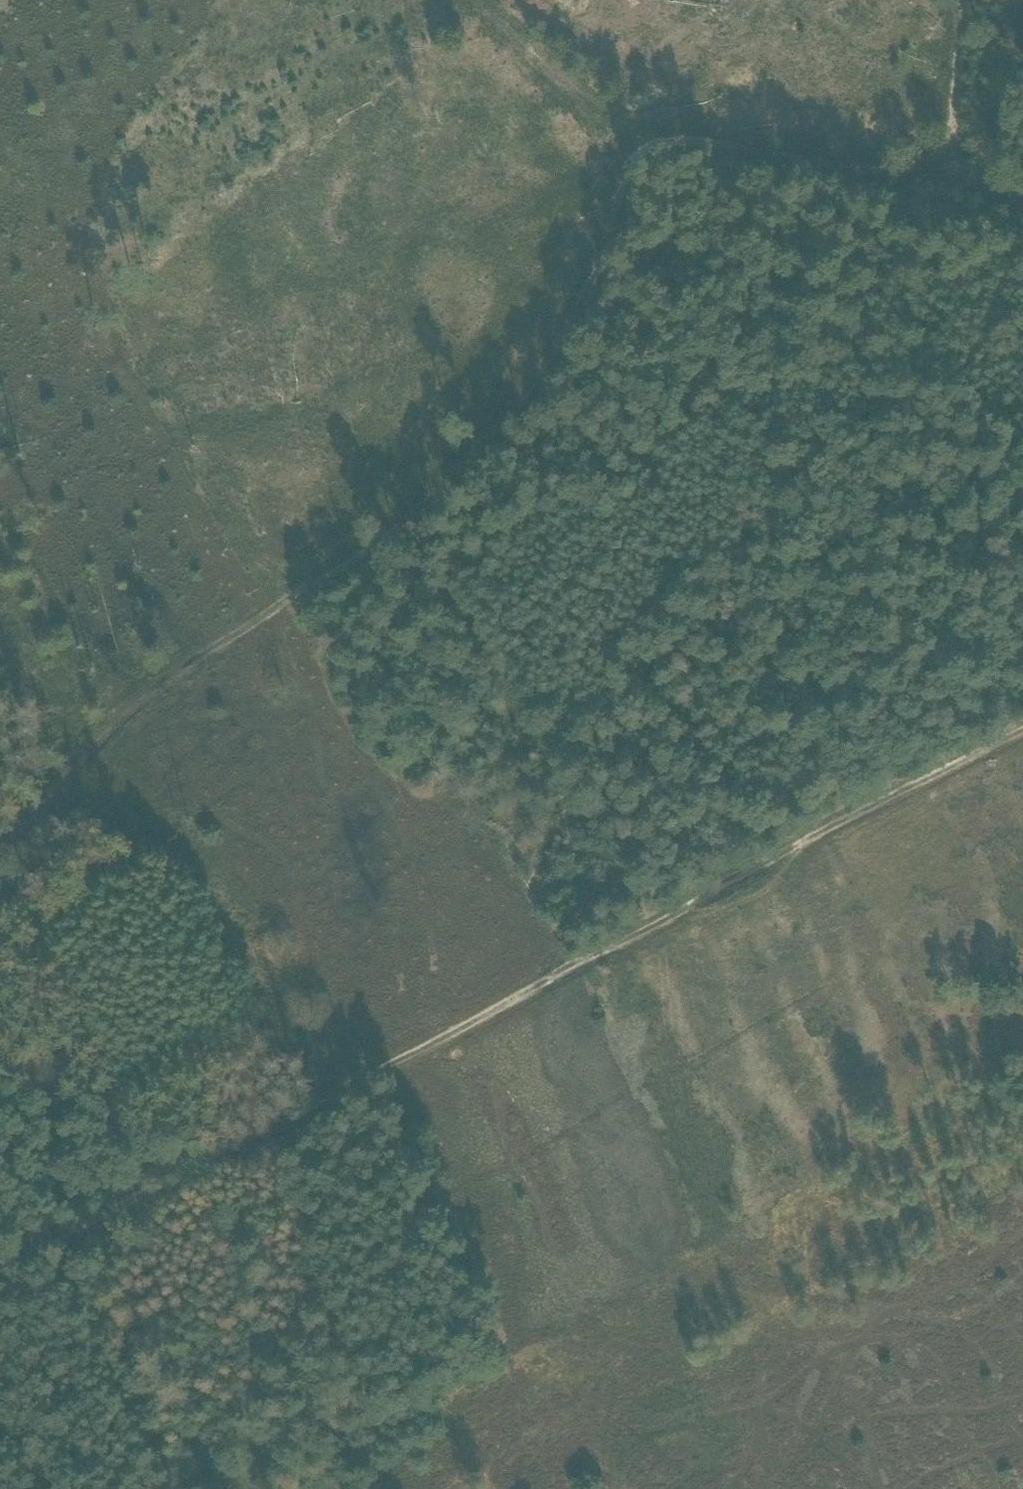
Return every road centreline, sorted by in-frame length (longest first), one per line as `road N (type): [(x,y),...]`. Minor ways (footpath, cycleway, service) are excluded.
road 1 (track): [(954,164),(896,174),(649,143),(575,328),(467,464),(390,539),(134,707),(0,854)]
road 2 (track): [(0,1285),(1022,725)]
road 3 (track): [(958,0),(954,164)]

